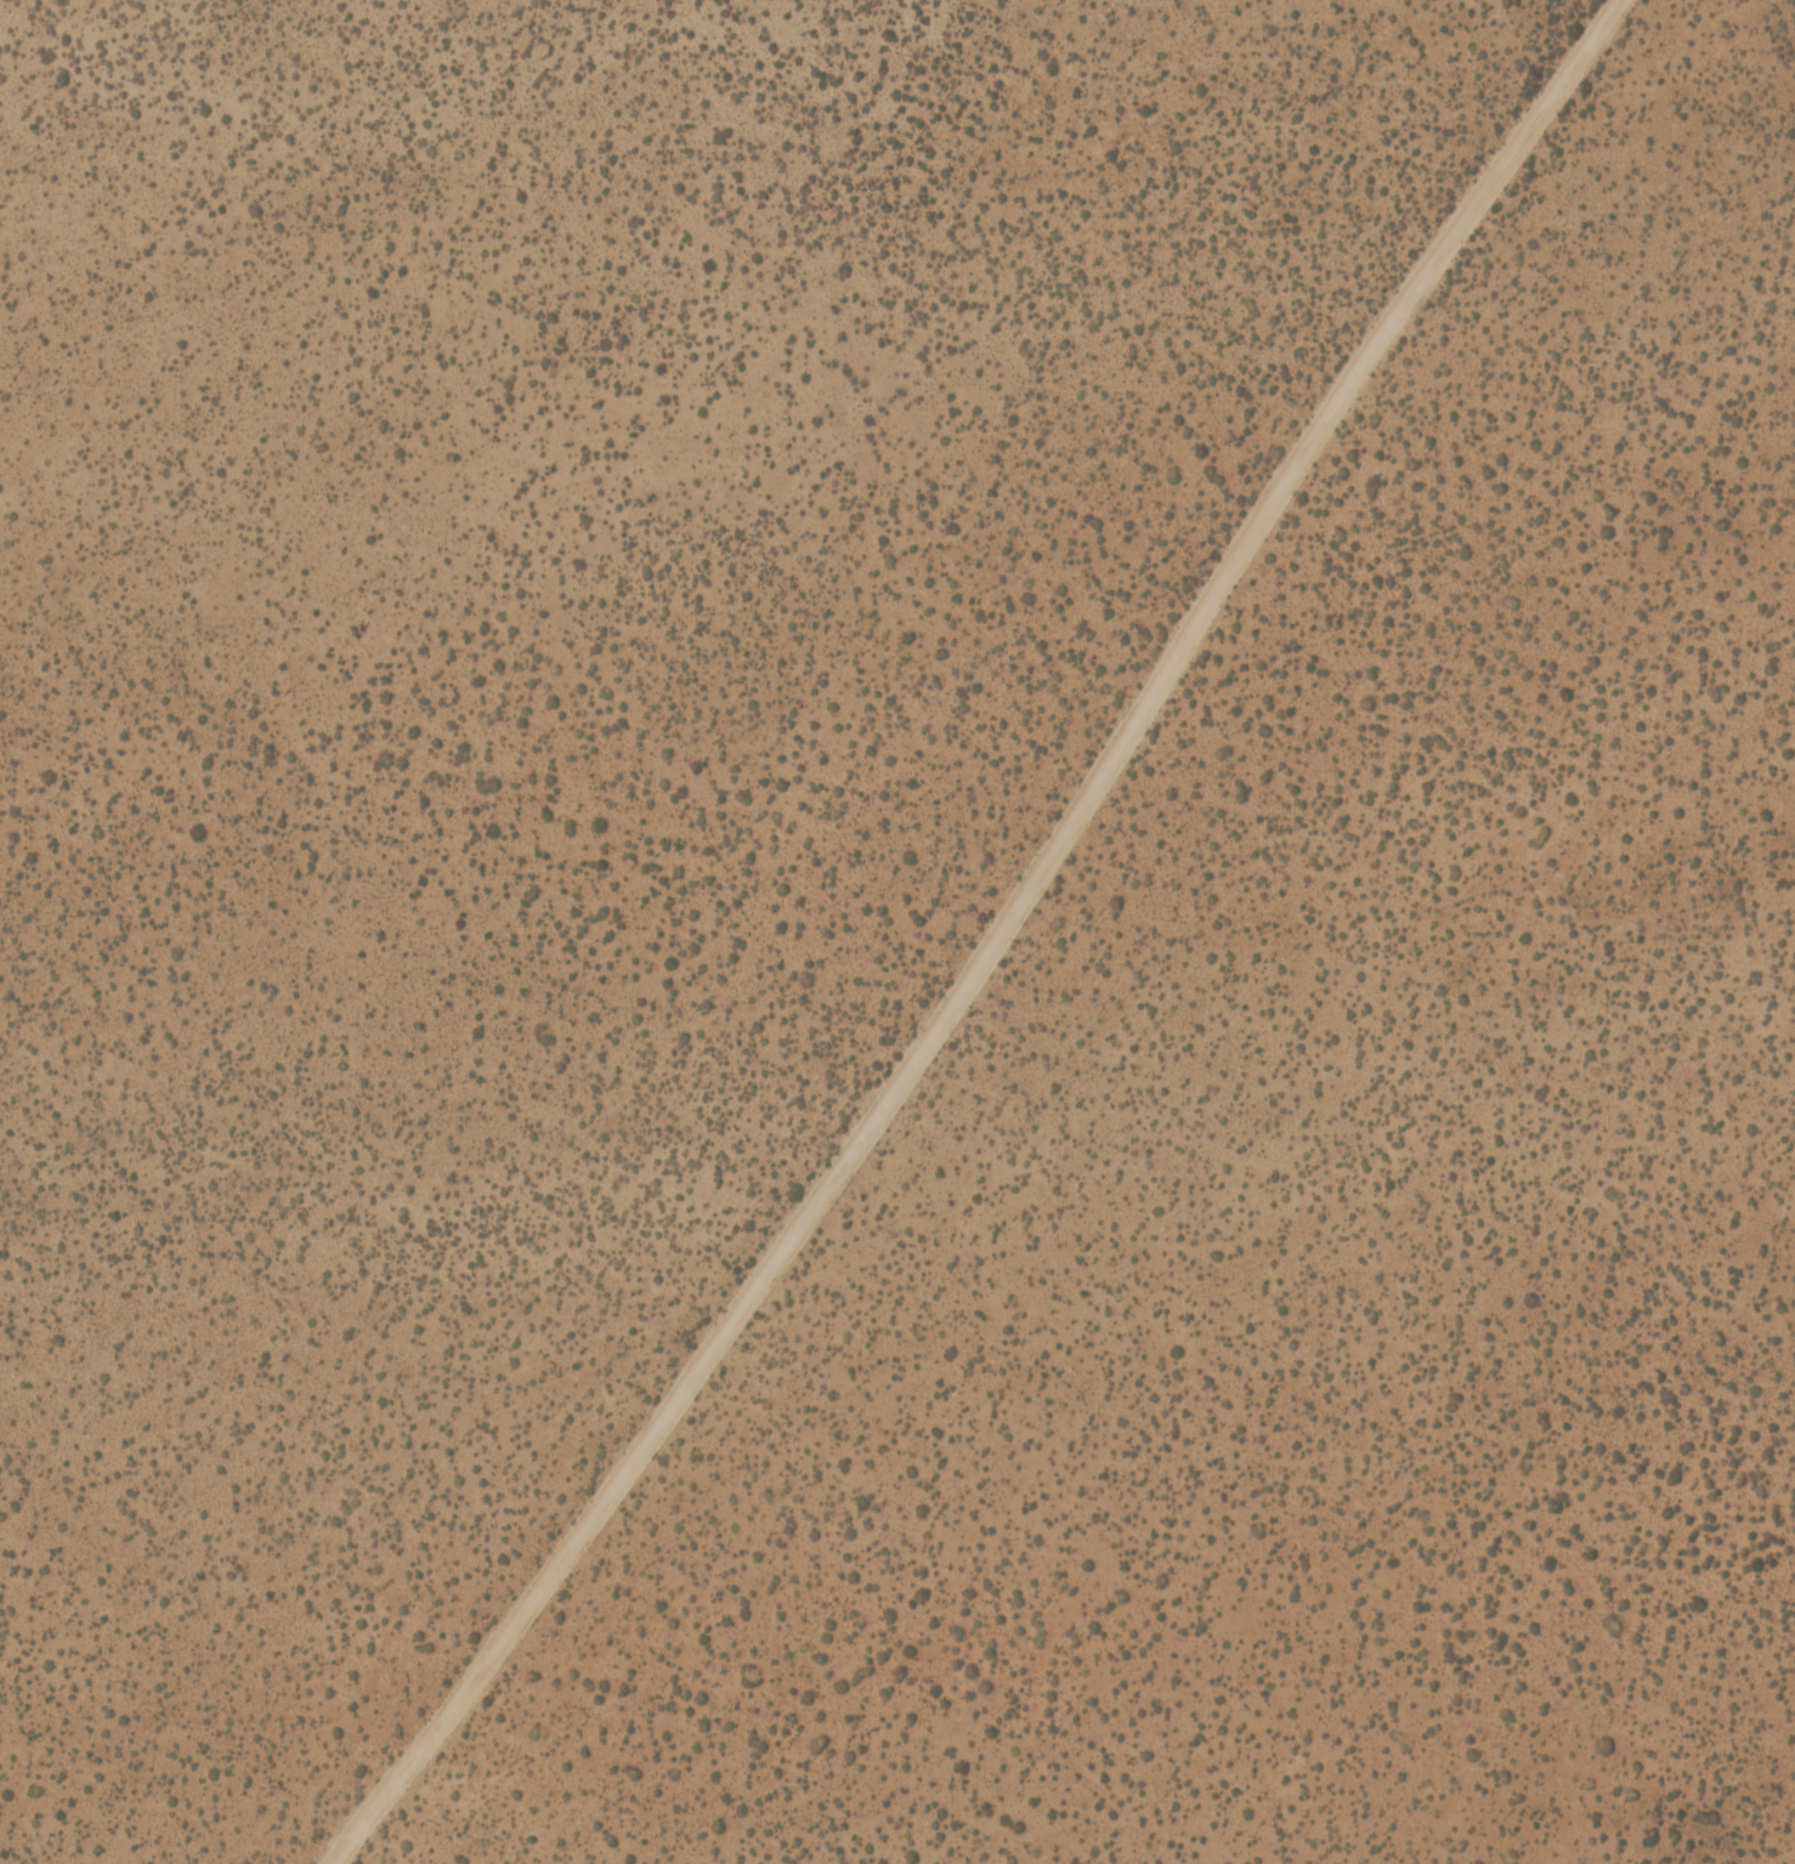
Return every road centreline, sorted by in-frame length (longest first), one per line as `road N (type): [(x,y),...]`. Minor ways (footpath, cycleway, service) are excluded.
road 1 (residential): [(329,1863),(889,1105),(1408,299),(1629,0)]

